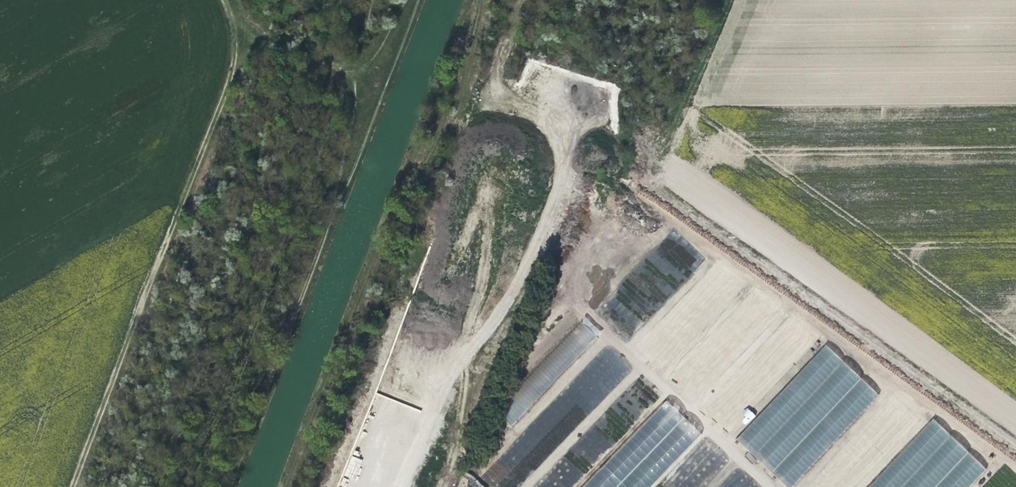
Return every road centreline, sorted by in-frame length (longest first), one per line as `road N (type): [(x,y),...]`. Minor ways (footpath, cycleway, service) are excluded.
road 1 (track): [(400,0),(354,86),(355,164),(228,486)]
road 2 (track): [(1015,429),(651,171),(586,156)]
road 3 (track): [(70,486),(231,62),(238,34),(233,16)]

